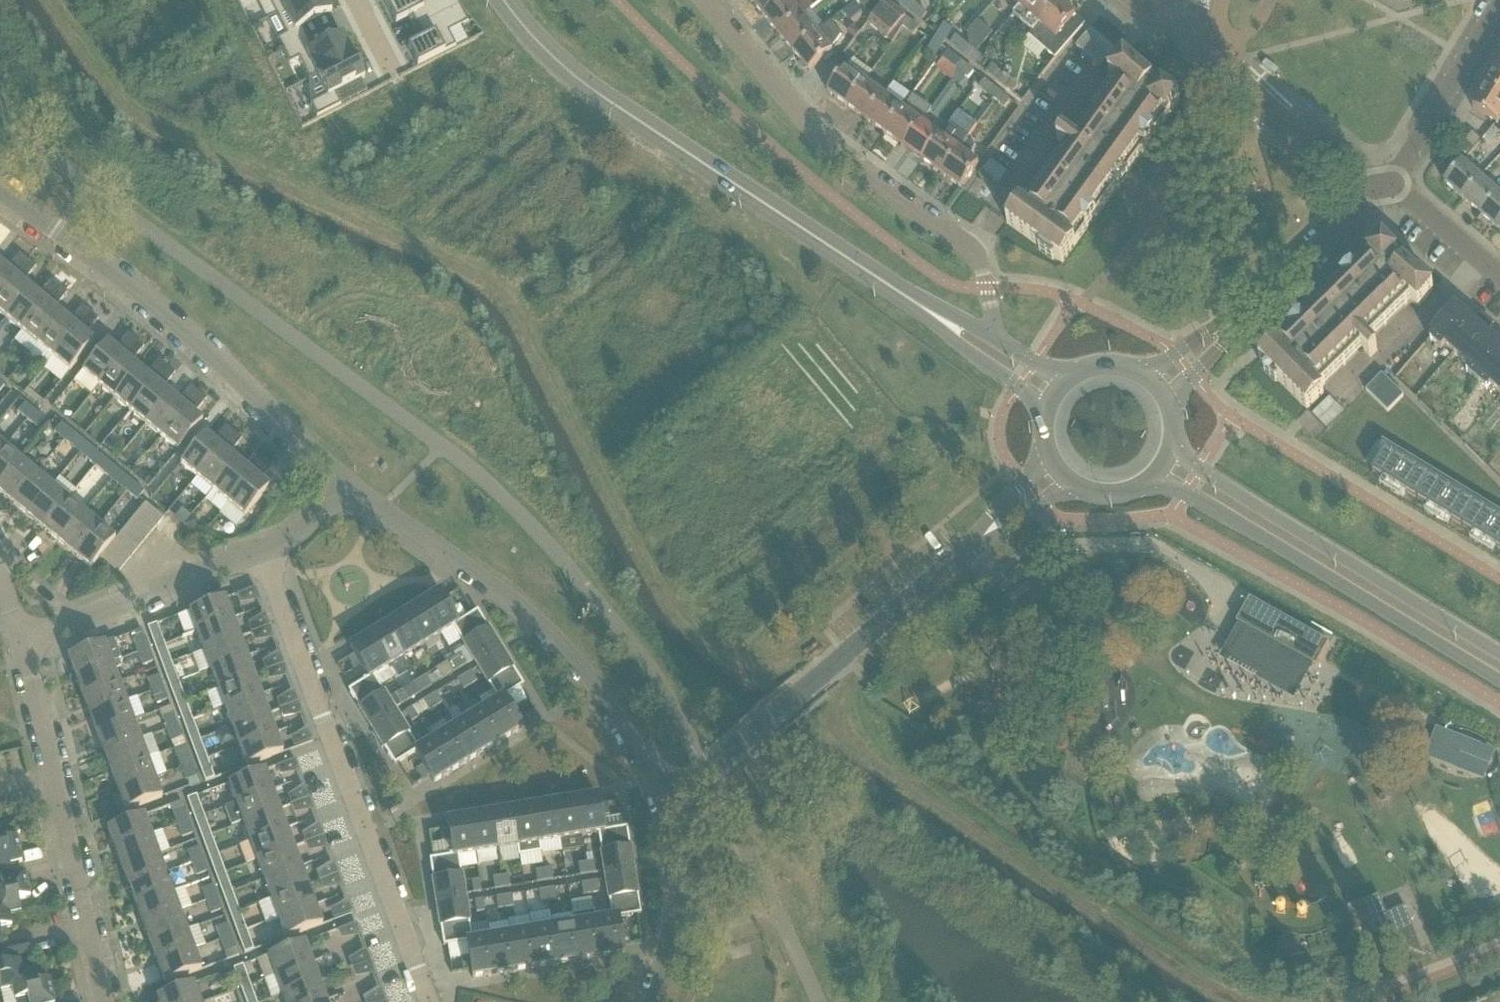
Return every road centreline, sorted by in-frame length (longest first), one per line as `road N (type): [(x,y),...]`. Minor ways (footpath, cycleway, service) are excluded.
road 1 (secondary): [(504,0),(589,88),(929,311)]
road 2 (residential): [(431,1001),(265,551)]
road 3 (residential): [(344,483),(577,660),(631,740),(655,802)]
road 4 (residential): [(344,483),(201,341),(0,190)]
road 5 (unclassified): [(655,802),(749,738),(987,534)]
road 6 (secondary): [(1144,485),(1186,493),(1499,679)]
road 7 (secondary): [(1499,656),(1200,471),(1175,441)]
road 8 (residential): [(103,1001),(24,644)]
road 9 (residential): [(968,248),(800,117),(703,0)]
road 10 (residential): [(1186,21),(1217,65),(1284,122),(1391,182)]
road 11 (residential): [(24,644),(265,551)]
road 12 (residential): [(1221,334),(1391,182)]
road 13 (residential): [(1391,182),(1499,4)]
road 14 (residential): [(655,802),(670,913),(645,1001)]
road 15 (secondary): [(929,311),(1046,412)]
road 16 (residential): [(1391,182),(1499,277)]

